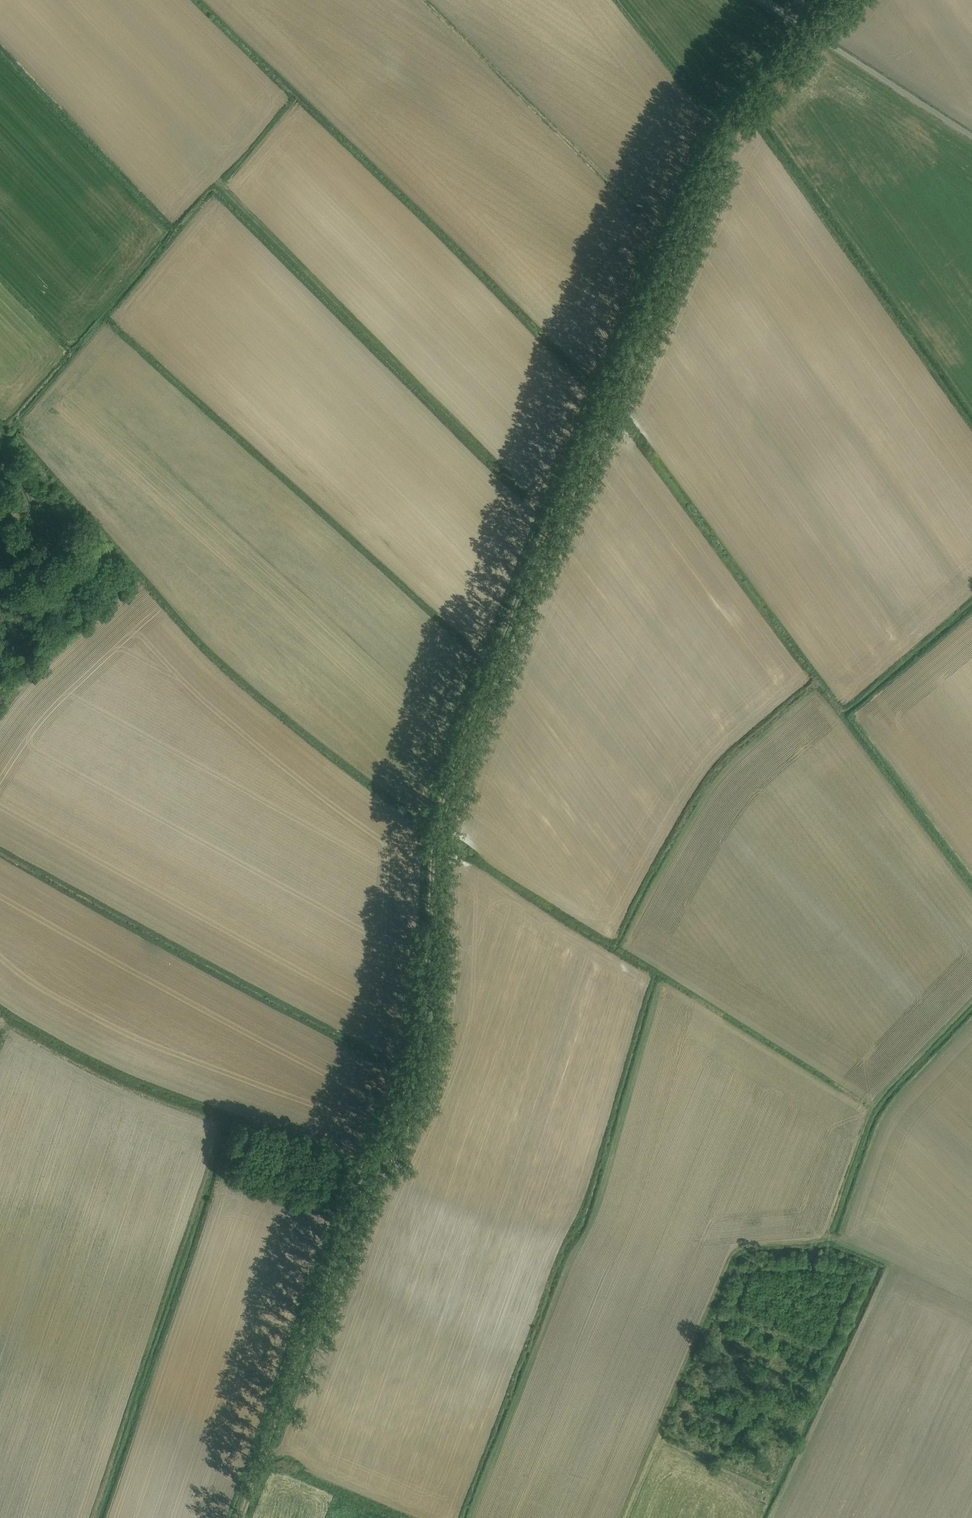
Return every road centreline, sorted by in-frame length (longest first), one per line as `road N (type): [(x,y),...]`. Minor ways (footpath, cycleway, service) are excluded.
road 1 (track): [(241,1517),(408,1067),(429,816),(618,363),(731,120),(838,0)]

